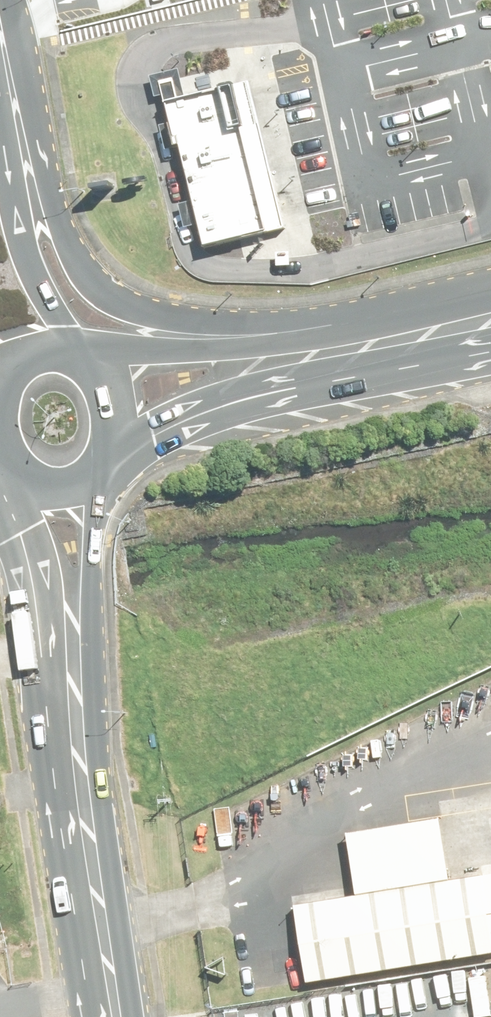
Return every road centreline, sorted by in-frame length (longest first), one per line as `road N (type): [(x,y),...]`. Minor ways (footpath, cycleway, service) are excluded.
road 1 (secondary): [(10,0),(58,210),(76,253),(117,299),(222,355)]
road 2 (secondary): [(117,1016),(78,763),(72,665)]
road 3 (secondary): [(0,137),(16,225),(70,350)]
road 4 (residential): [(296,354),(120,455)]
road 5 (secondary): [(72,665),(0,476)]
road 6 (secondary): [(109,471),(72,665)]
road 7 (residential): [(296,354),(490,318)]
road 8 (residential): [(86,356),(222,355)]
road 9 (secondary): [(109,471),(65,494),(40,493),(0,470)]

